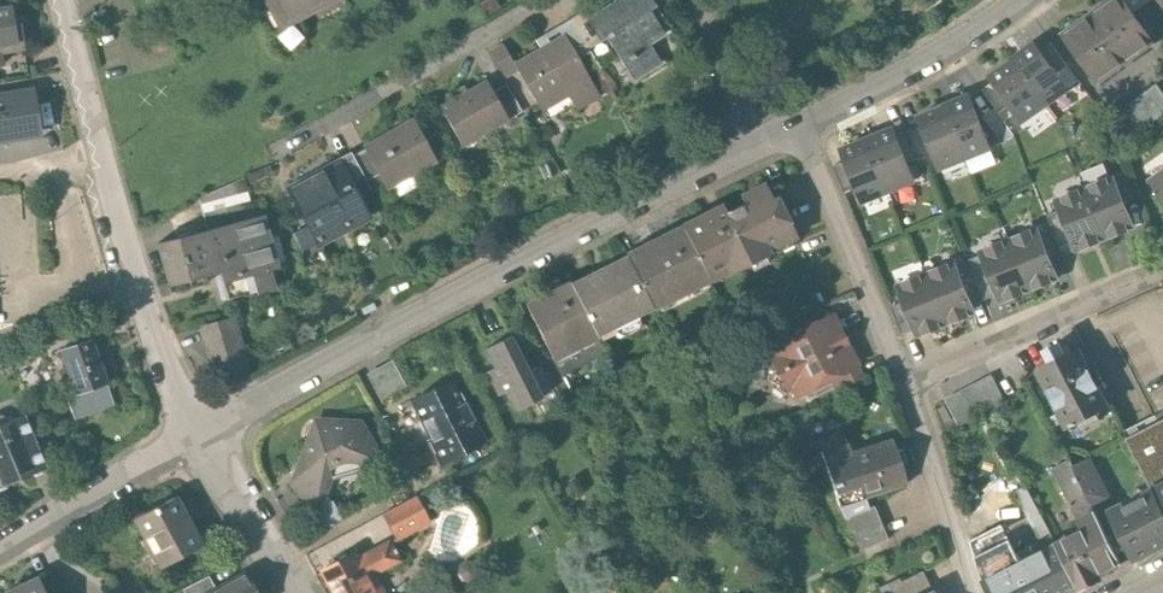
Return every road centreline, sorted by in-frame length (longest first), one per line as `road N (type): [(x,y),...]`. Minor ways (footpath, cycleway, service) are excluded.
road 1 (residential): [(180,431),(763,154)]
road 2 (residential): [(55,0),(180,431)]
road 3 (residential): [(536,0),(288,148)]
road 4 (residential): [(905,385),(1162,270)]
road 5 (residential): [(905,385),(799,132)]
road 6 (residential): [(799,132),(989,28),(1023,0)]
road 7 (residential): [(973,592),(905,385)]
road 8 (residential): [(0,546),(180,431)]
road 9 (residential): [(280,592),(180,431)]
road 10 (residential): [(698,0),(763,154)]

